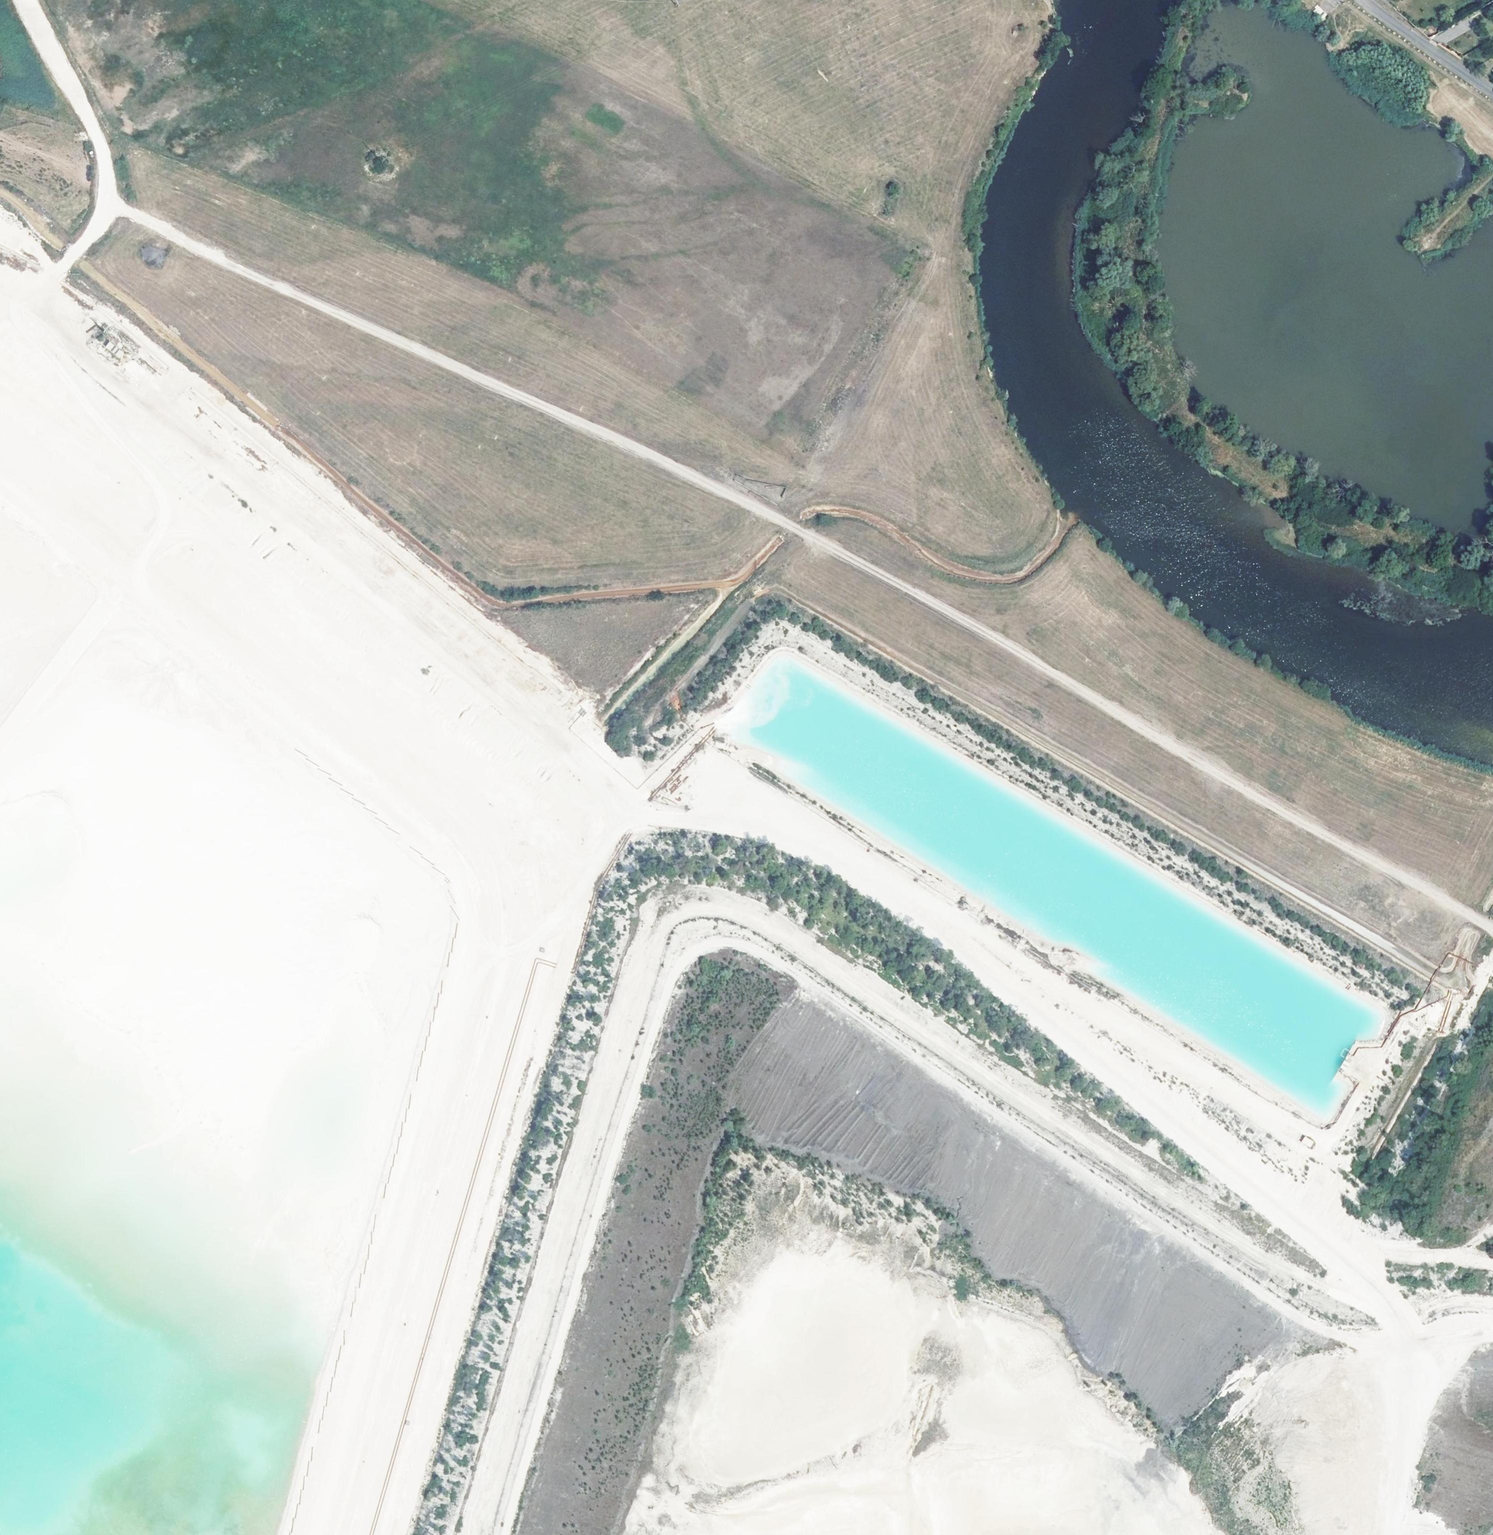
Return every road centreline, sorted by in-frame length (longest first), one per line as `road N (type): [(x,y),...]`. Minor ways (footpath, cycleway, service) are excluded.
road 1 (track): [(1492,934),(996,637),(787,524),(109,208)]
road 2 (track): [(395,1534),(583,896),(578,791),(35,297)]
road 3 (track): [(0,283),(35,297),(109,208),(108,151),(34,0)]
road 4 (residential): [(1492,92),(1363,0)]

